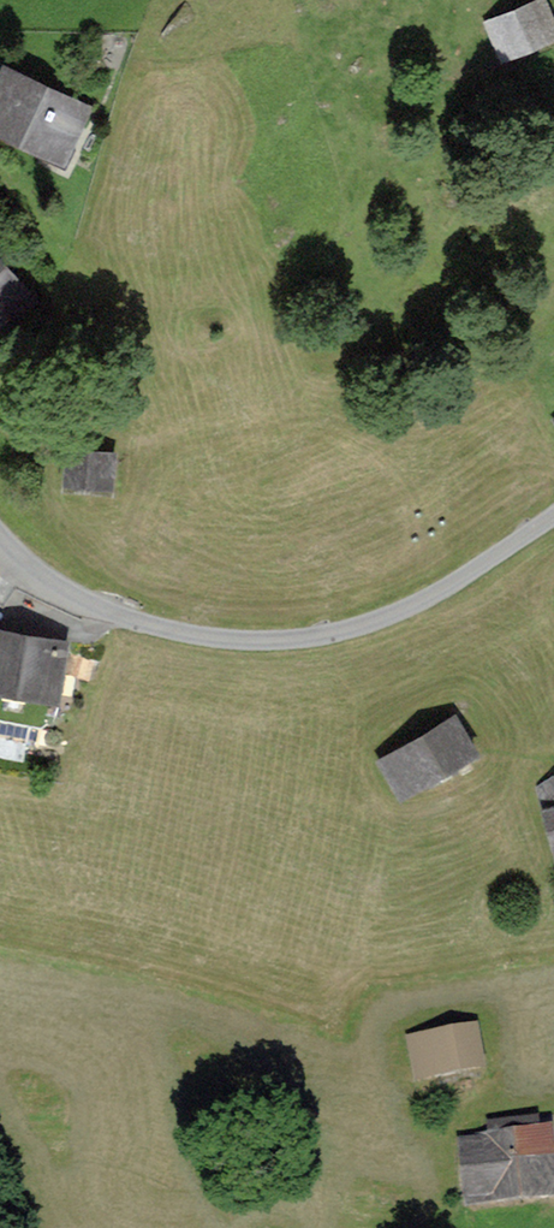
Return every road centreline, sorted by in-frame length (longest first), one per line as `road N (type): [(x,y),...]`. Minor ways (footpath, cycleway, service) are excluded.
road 1 (residential): [(553,515),(401,611),(285,639),(201,635),(120,614),(45,576),(0,537)]

